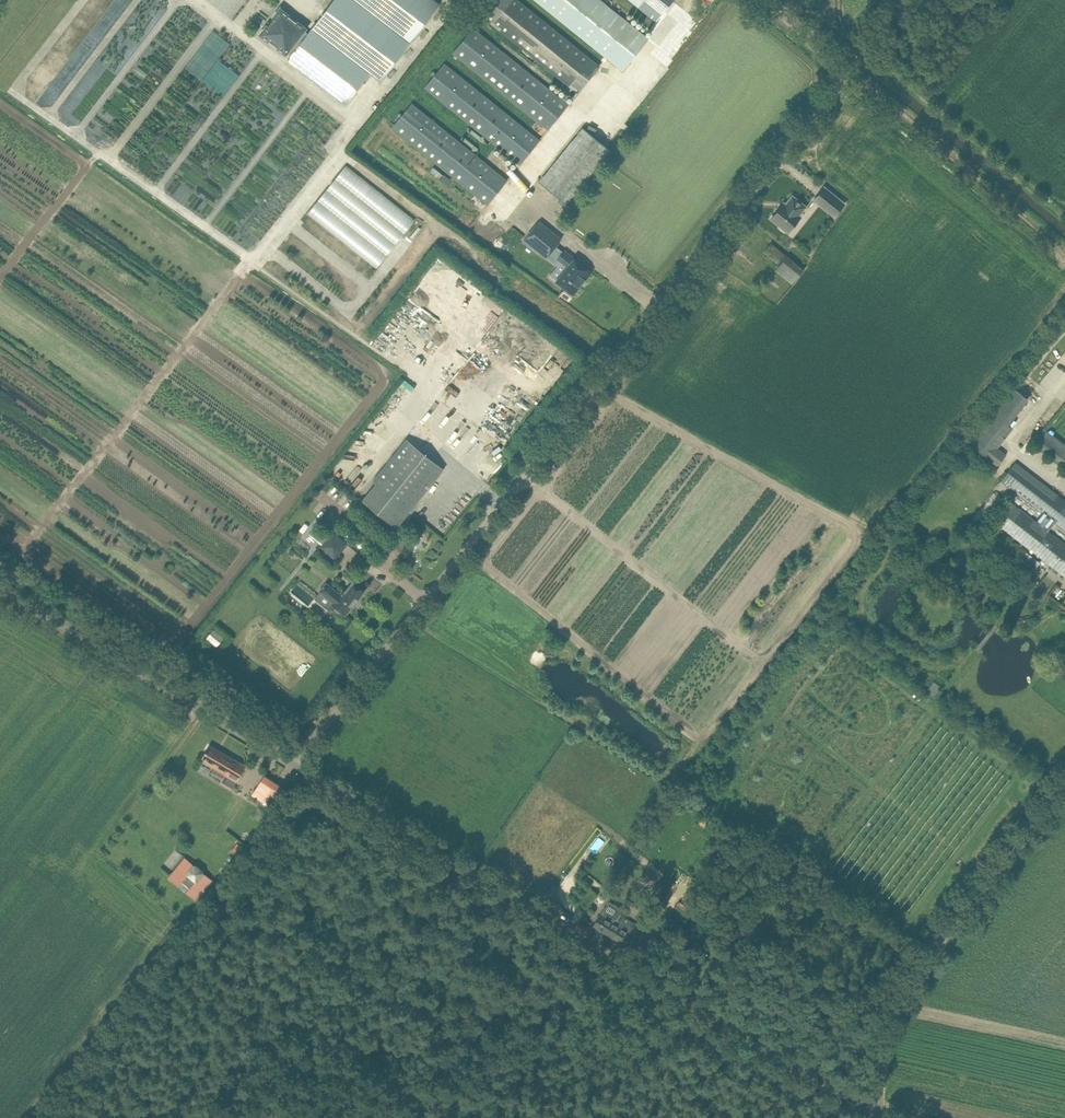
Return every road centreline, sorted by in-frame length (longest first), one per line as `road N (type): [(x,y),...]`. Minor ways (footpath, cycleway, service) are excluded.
road 1 (unclassified): [(293,763),(852,65),(774,0)]
road 2 (unclassified): [(879,1112),(293,763)]
road 3 (unclassified): [(879,1112),(881,1050),(898,1004),(1064,786)]
road 4 (track): [(902,0),(852,65),(1064,247)]
road 5 (unclassified): [(293,763),(0,586)]

